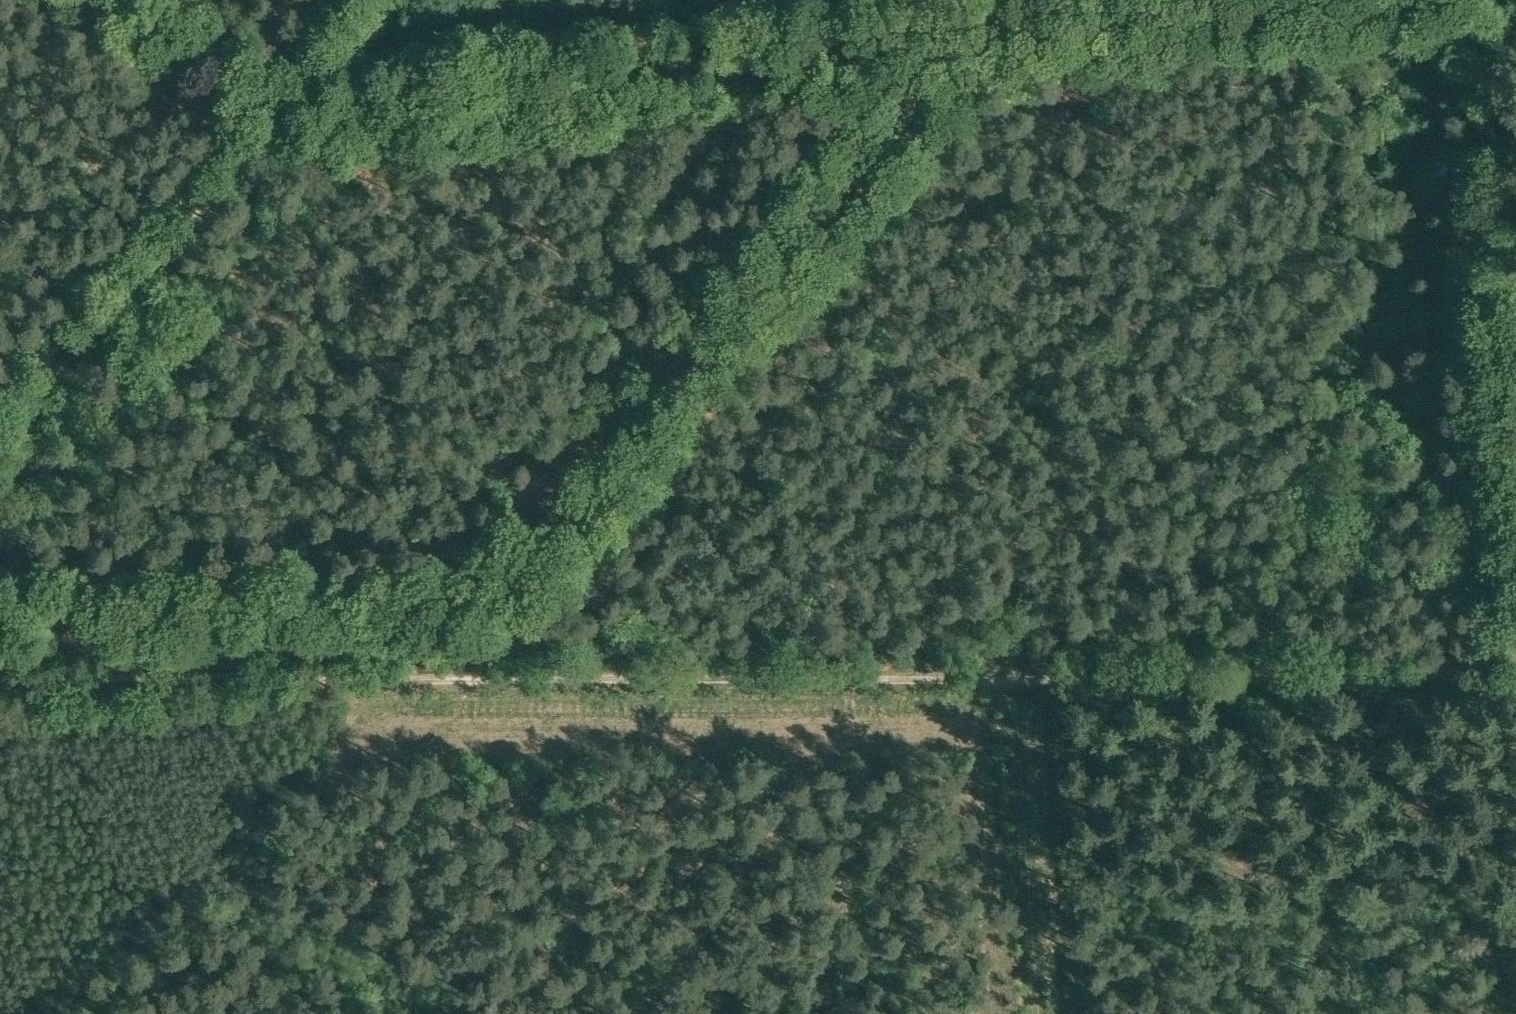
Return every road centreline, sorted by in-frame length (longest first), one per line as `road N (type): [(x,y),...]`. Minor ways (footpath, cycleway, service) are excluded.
road 1 (track): [(395,0),(0,451)]
road 2 (track): [(1047,1013),(1023,662)]

